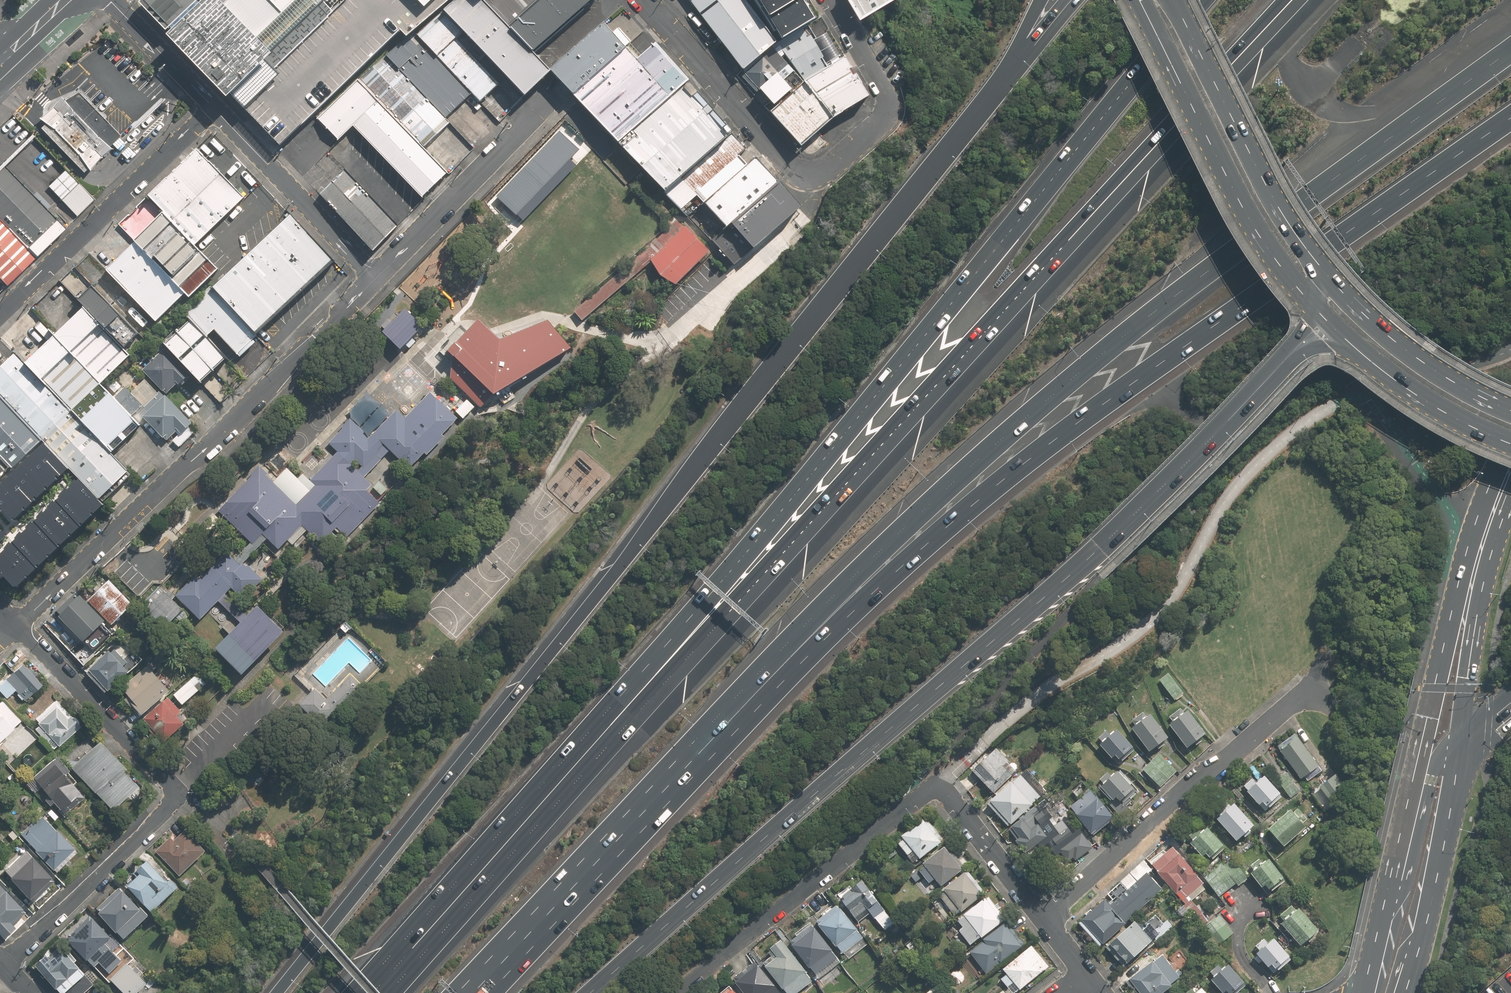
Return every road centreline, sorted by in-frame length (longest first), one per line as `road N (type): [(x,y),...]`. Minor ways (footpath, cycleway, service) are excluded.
road 1 (motorway): [(270,992),(1003,81)]
road 2 (motorway): [(1510,50),(1061,389),(903,529),(687,749)]
road 3 (motorway): [(559,798),(1288,4)]
road 4 (motorway): [(1510,119),(998,484),(826,639),(687,749)]
road 5 (motorway): [(559,798),(706,600),(1201,0)]
road 6 (motorway): [(1292,359),(1086,562),(593,992)]
road 7 (residential): [(1045,920),(934,784),(677,992)]
road 8 (residential): [(14,627),(240,416),(375,275)]
road 9 (residential): [(2,965),(174,797),(169,782),(14,627)]
road 10 (primary): [(1315,311),(1248,220),(1141,0)]
road 11 (residential): [(1045,920),(1304,695)]
road 12 (motorway): [(687,749),(468,992)]
road 13 (primary): [(1394,866),(1454,610),(1475,567)]
road 14 (primary): [(1170,0),(1270,202),(1314,263)]
road 15 (residential): [(213,107),(0,312)]
road 16 (motorway): [(382,992),(559,798)]
road 17 (residential): [(375,275),(555,95)]
road 18 (primary): [(1314,263),(1403,351),(1510,412)]
road 19 (residential): [(809,176),(785,165),(645,0)]
road 20 (residential): [(375,275),(213,107)]
road 21 (residential): [(809,176),(880,128),(889,107),(832,0)]
road 22 (primary): [(1461,740),(1418,951)]
road 23 (primary): [(1510,445),(1438,411),(1351,346)]
road 24 (primary): [(1475,567),(1461,740)]
road 25 (residential): [(213,107),(110,0)]
road 26 (primary): [(1394,866),(1432,775),(1461,740)]
road 27 (primary): [(1364,992),(1394,866)]

